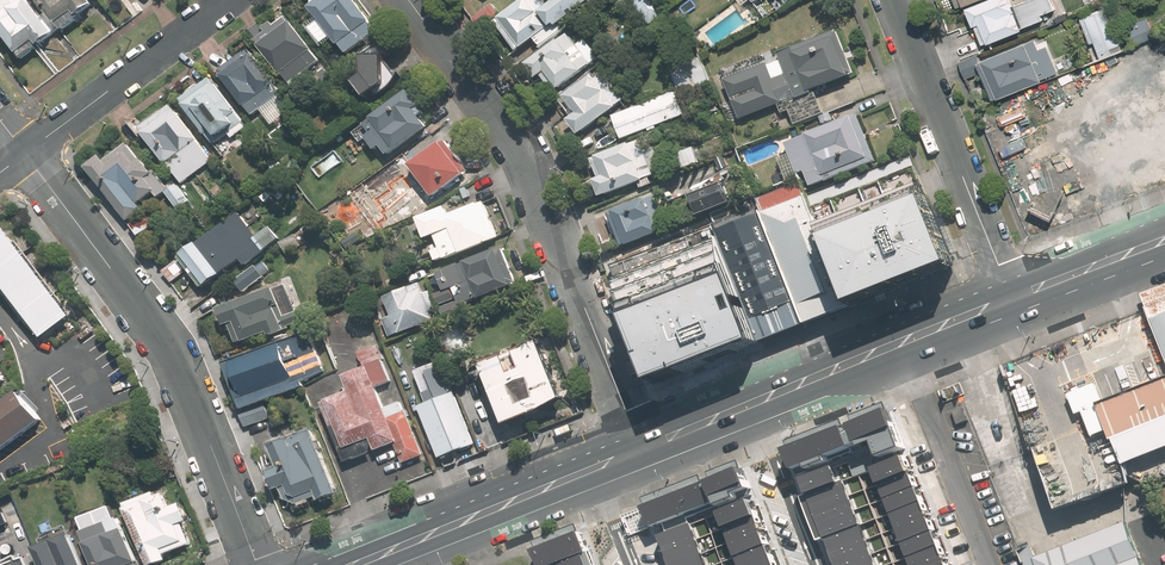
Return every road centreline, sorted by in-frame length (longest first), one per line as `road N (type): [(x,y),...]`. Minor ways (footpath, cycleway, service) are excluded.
road 1 (residential): [(640,448),(526,161),(409,0)]
road 2 (residential): [(258,564),(166,341),(24,153)]
road 3 (primary): [(640,448),(1012,297)]
road 4 (residential): [(1012,297),(893,0)]
road 5 (primary): [(352,564),(640,448)]
road 6 (tertiary): [(24,153),(230,0)]
road 7 (primary): [(1012,297),(1164,240)]

